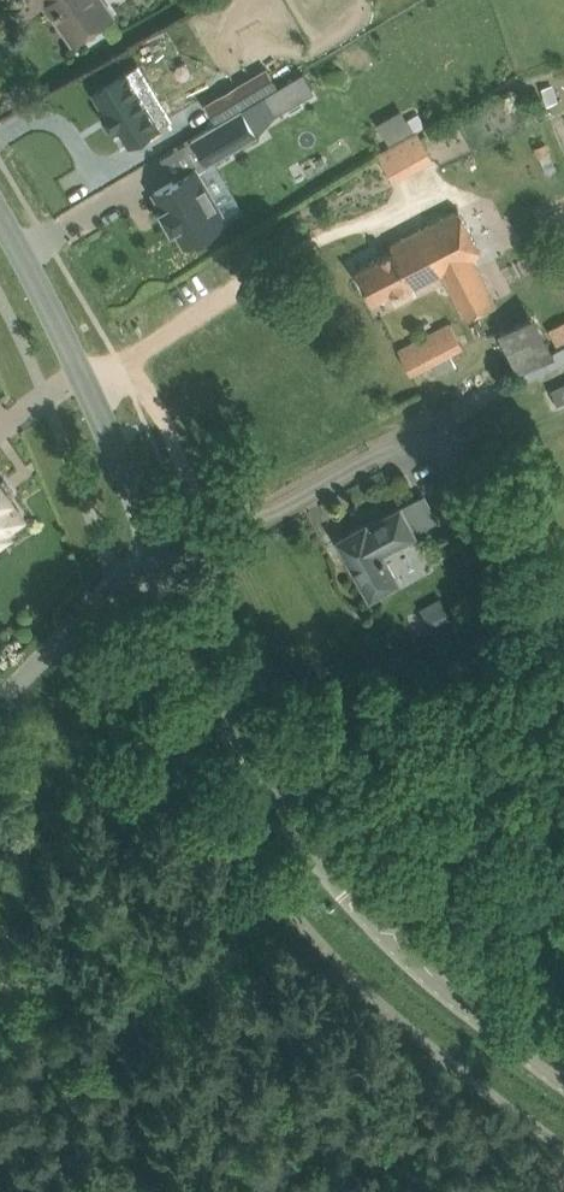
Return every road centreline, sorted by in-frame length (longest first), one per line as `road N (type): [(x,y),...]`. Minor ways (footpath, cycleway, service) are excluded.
road 1 (tertiary): [(563,1079),(439,980),(359,901),(286,810),(225,699),(161,553)]
road 2 (tertiary): [(161,553),(0,212)]
road 3 (unclassified): [(0,700),(114,582),(161,553)]

